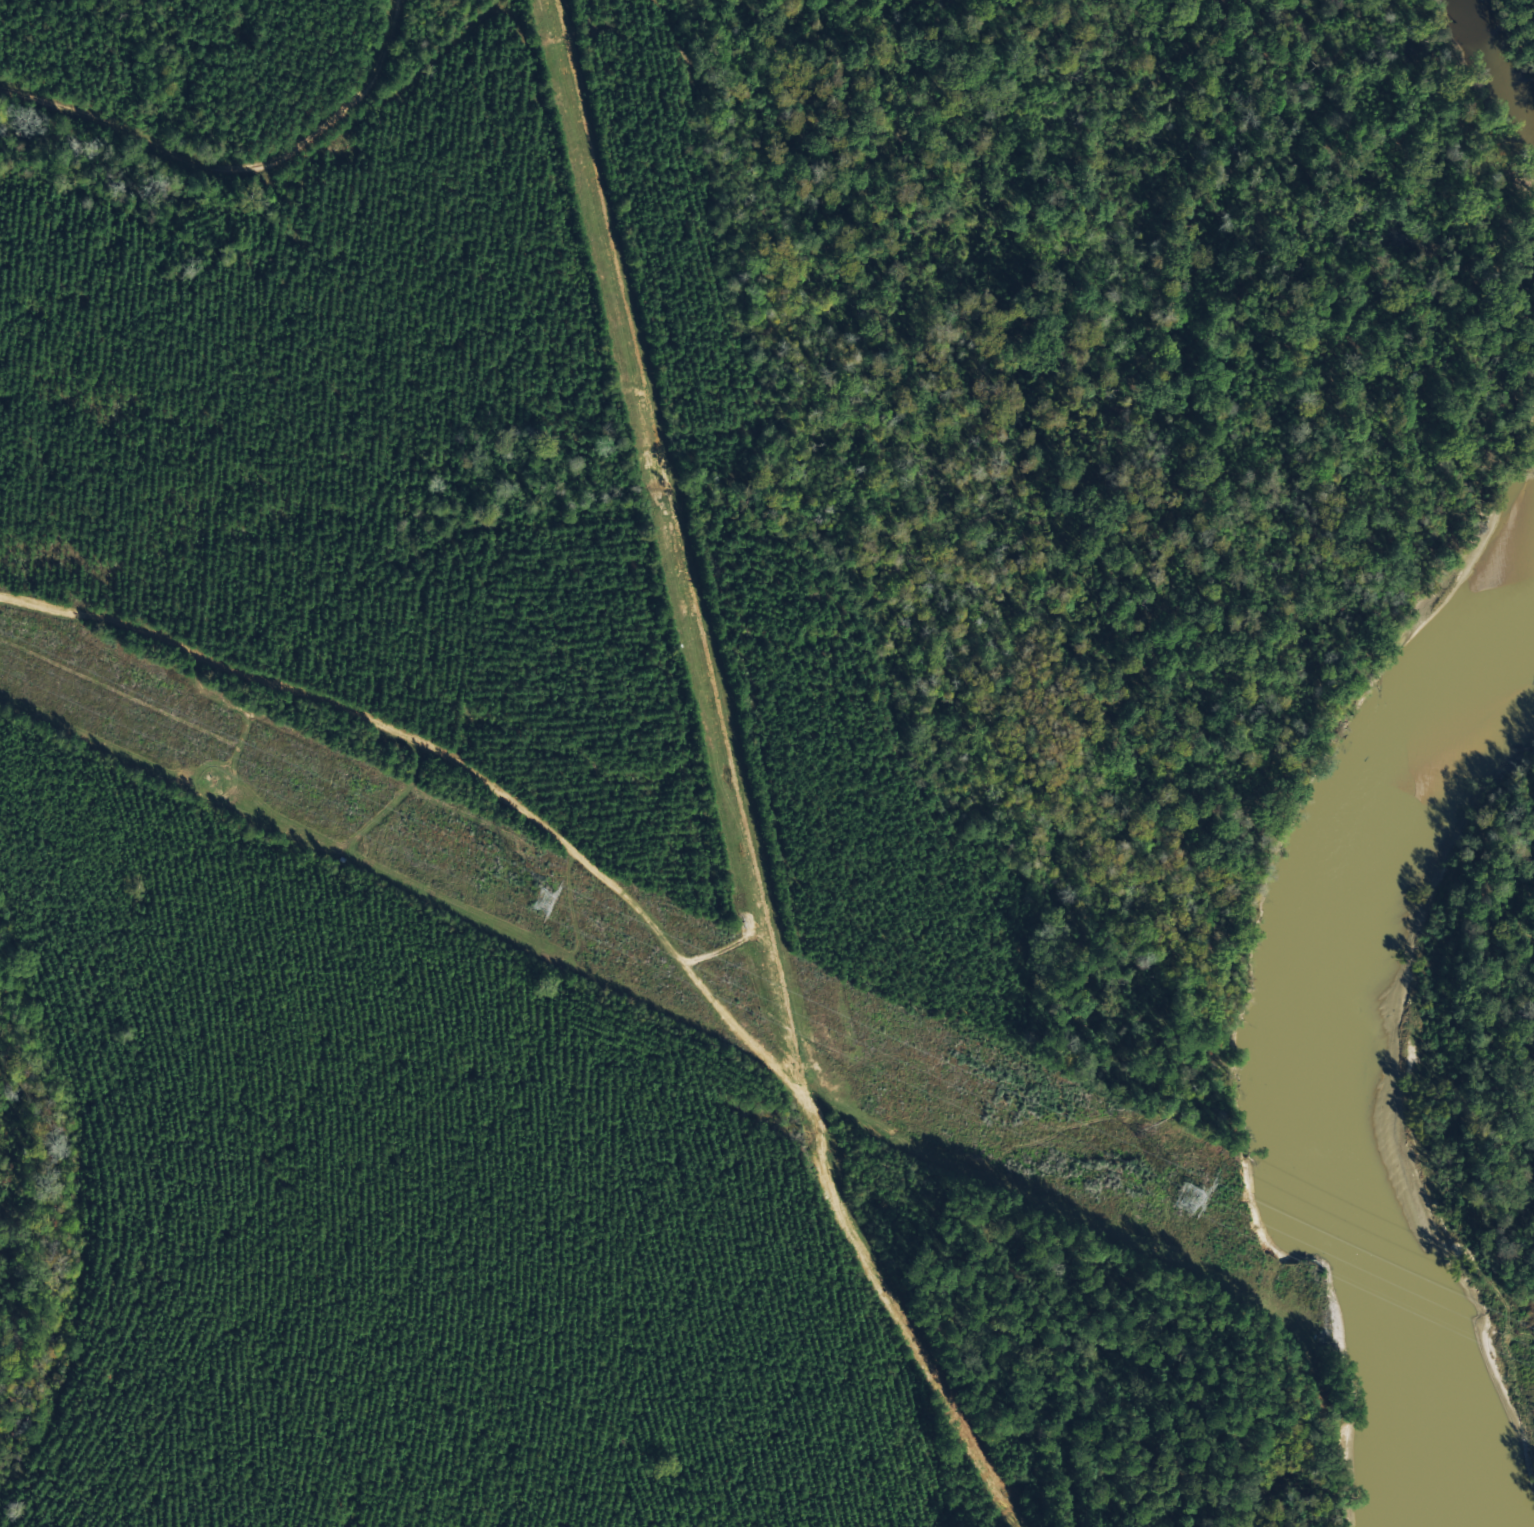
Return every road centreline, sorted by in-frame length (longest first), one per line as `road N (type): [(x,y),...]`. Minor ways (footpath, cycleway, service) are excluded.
road 1 (residential): [(0,599),(108,621),(406,743),(463,776),(570,868),(821,1156),(849,1182),(941,1229),(1033,1309),(1044,1352),(1041,1437),(1057,1526)]
road 2 (track): [(364,0),(351,59),(325,100),(283,129),(208,159),(167,160),(40,109),(0,113)]

